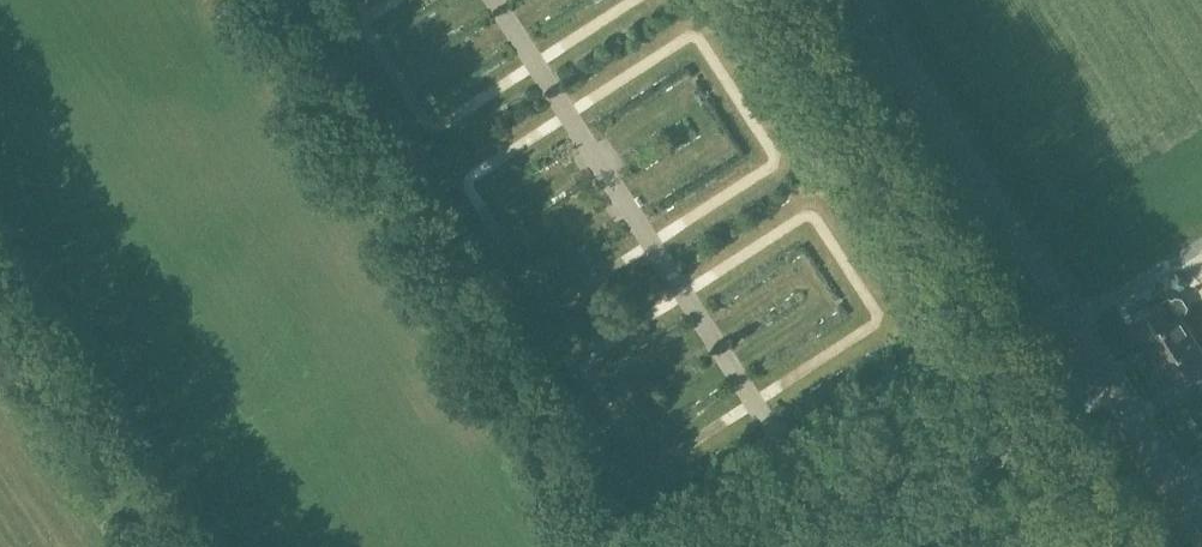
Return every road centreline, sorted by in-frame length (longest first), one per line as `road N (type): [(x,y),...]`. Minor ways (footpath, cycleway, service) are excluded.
road 1 (tertiary): [(1201,518),(865,0)]
road 2 (track): [(0,313),(154,546)]

